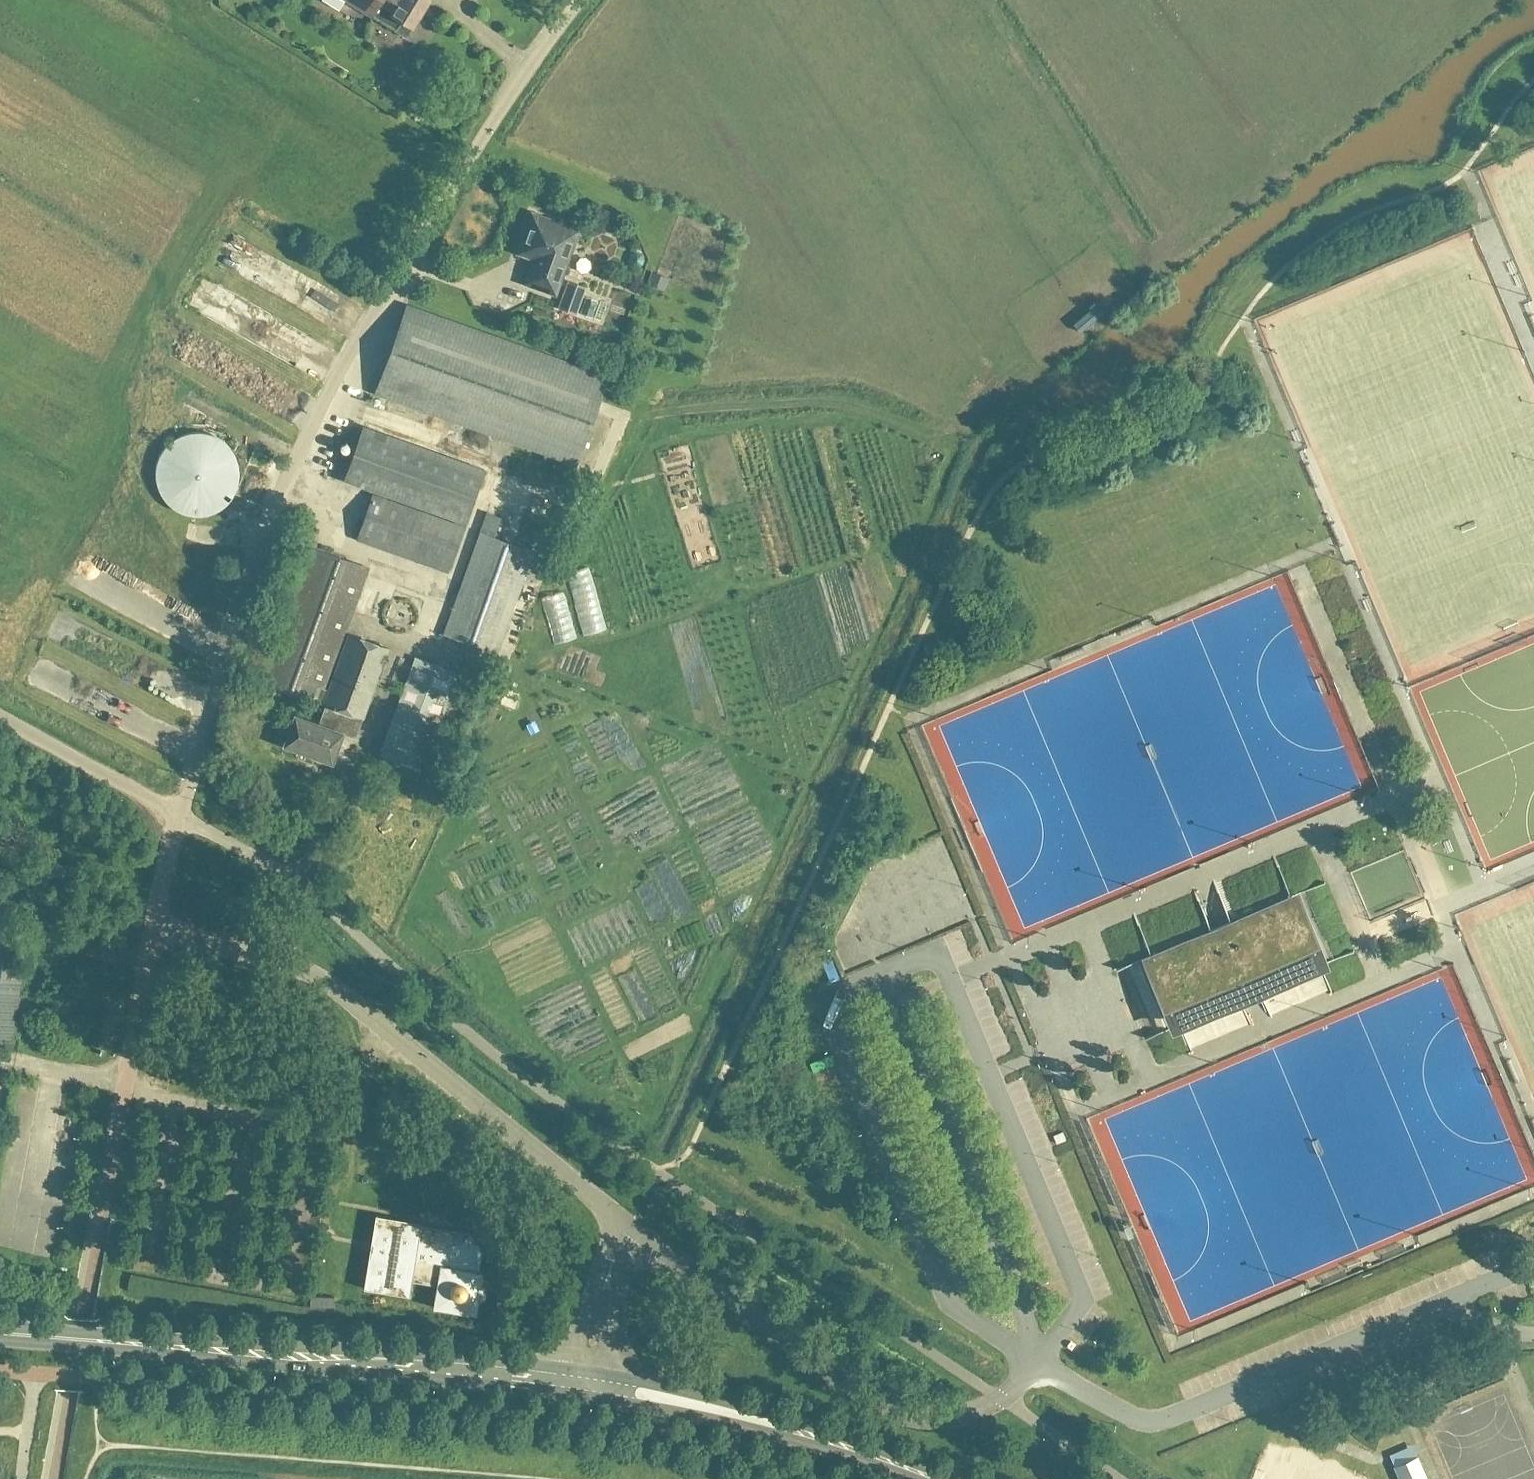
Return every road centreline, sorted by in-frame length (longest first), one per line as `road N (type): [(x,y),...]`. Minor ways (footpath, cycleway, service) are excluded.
road 1 (unclassified): [(180,816),(250,565),(292,461),(469,156),(579,0)]
road 2 (secondary): [(577,1385),(0,1334)]
road 3 (unclassified): [(631,1228),(322,979),(273,956),(153,932)]
road 4 (unclassified): [(1035,1367),(972,1415),(912,1420),(886,1410),(631,1228)]
road 5 (secondary): [(934,1478),(779,1426),(577,1385)]
road 6 (unclassified): [(180,816),(0,715)]
road 7 (unclassified): [(121,1108),(153,932)]
road 8 (unclassified): [(577,1385),(631,1228)]

